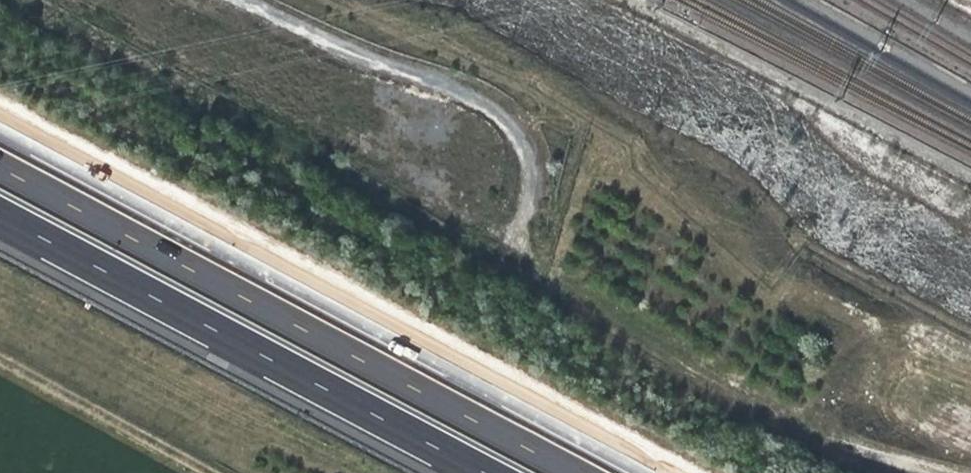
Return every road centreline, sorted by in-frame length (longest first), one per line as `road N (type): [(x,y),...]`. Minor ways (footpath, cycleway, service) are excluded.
road 1 (motorway): [(588,472),(0,159)]
road 2 (motorway): [(0,214),(486,472)]
road 3 (track): [(0,358),(209,472)]

